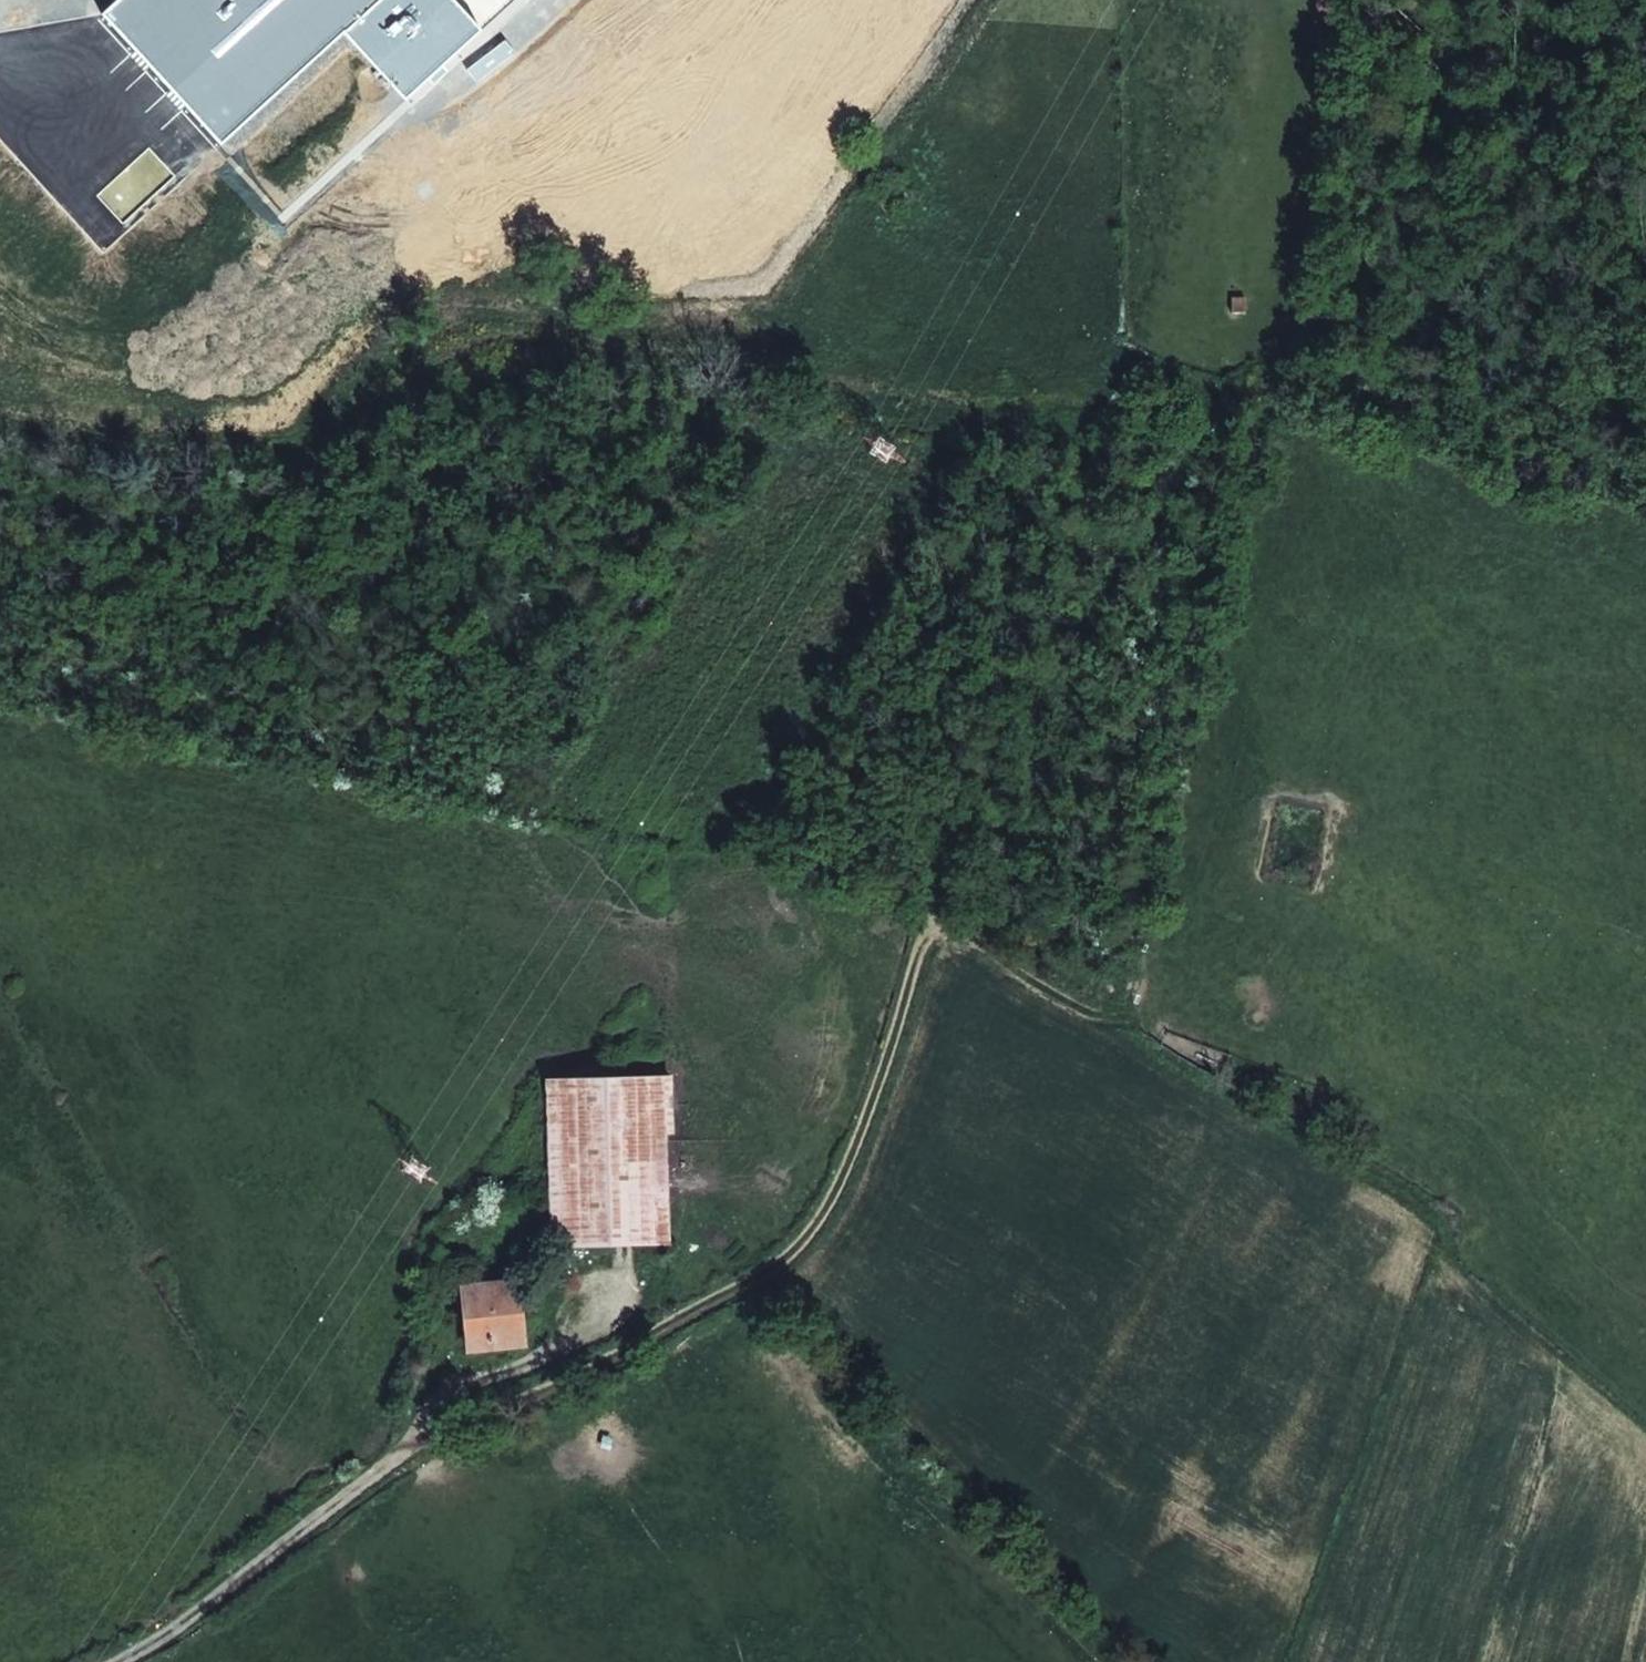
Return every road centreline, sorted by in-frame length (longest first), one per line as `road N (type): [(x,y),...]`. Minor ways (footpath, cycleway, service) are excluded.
road 1 (residential): [(104,1661),(239,1586),(454,1418),(445,1348)]

